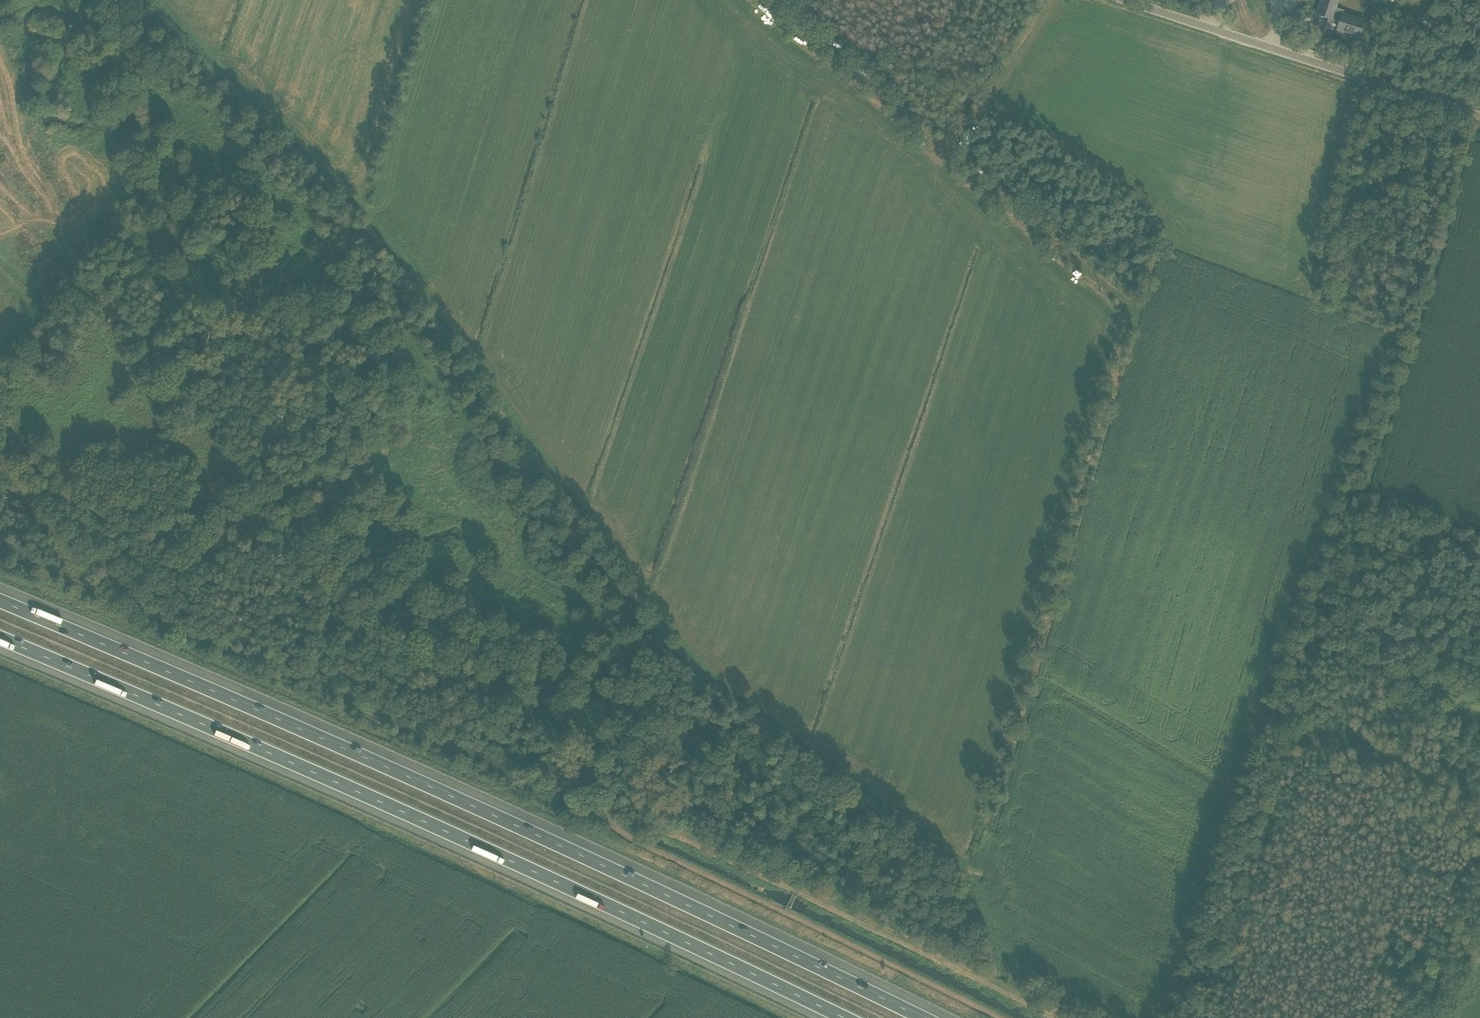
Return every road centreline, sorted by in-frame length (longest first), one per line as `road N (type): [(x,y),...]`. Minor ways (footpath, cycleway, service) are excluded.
road 1 (motorway): [(918,1017),(521,826),(0,596)]
road 2 (motorway): [(0,637),(834,1017)]
road 3 (track): [(610,620),(829,870),(852,917)]
road 4 (tertiary): [(1479,111),(1129,0)]
road 5 (track): [(640,818),(852,917)]
road 6 (track): [(852,917),(1056,1017)]

